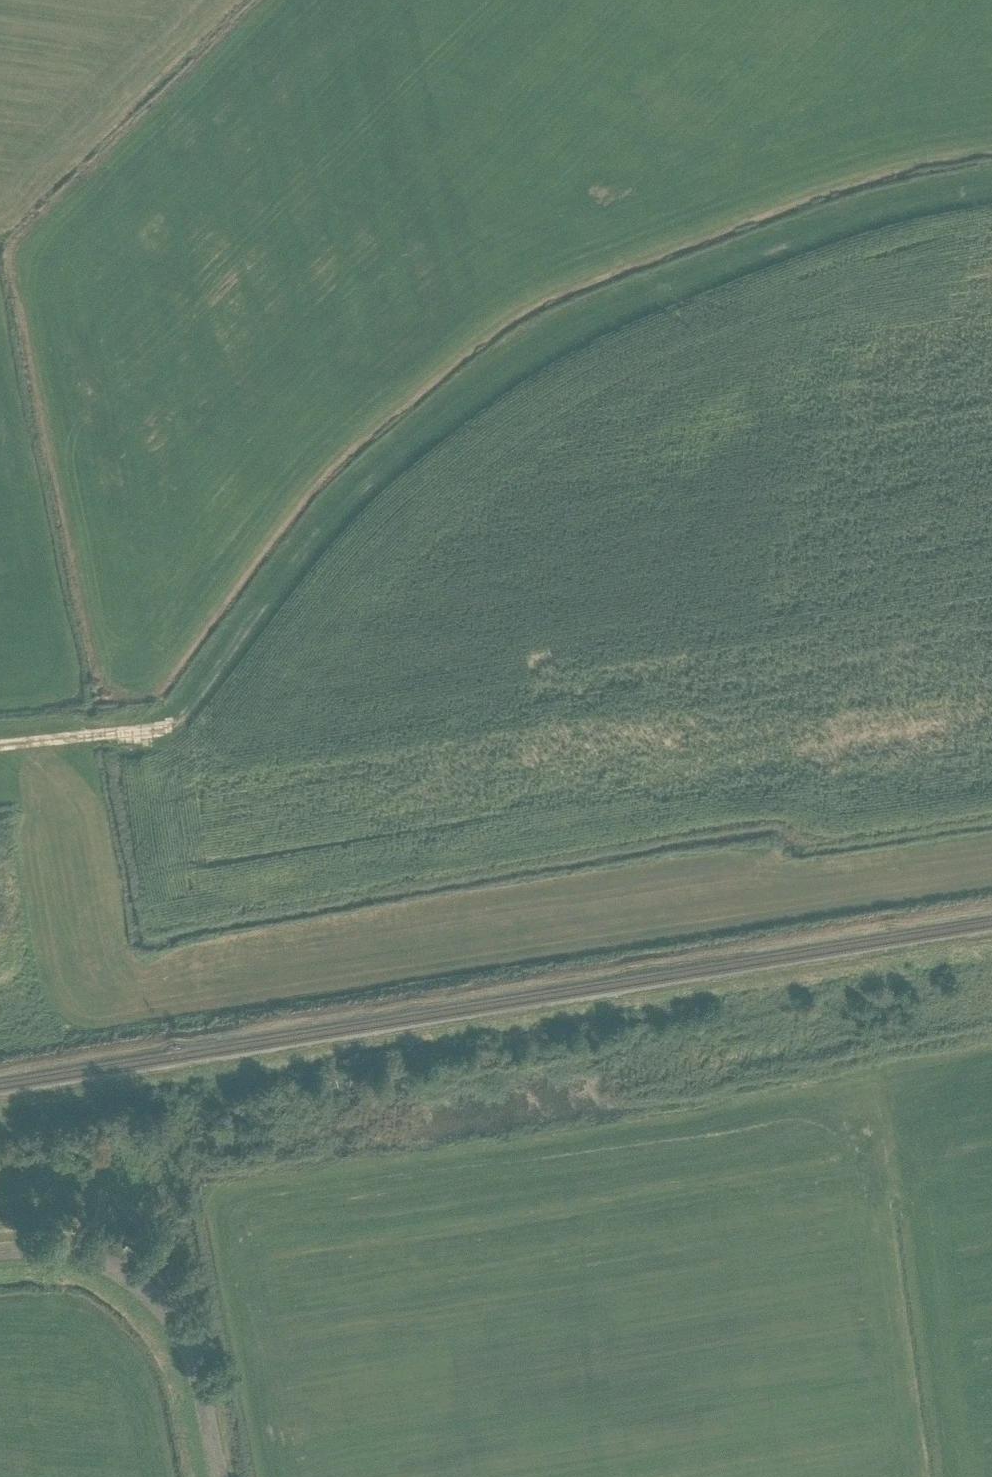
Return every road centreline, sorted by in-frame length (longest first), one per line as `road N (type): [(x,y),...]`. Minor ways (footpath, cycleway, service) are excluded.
road 1 (unclassified): [(221,1476),(205,1395),(177,1333),(146,1292),(84,1257),(0,1249)]
road 2 (track): [(163,729),(0,746)]

